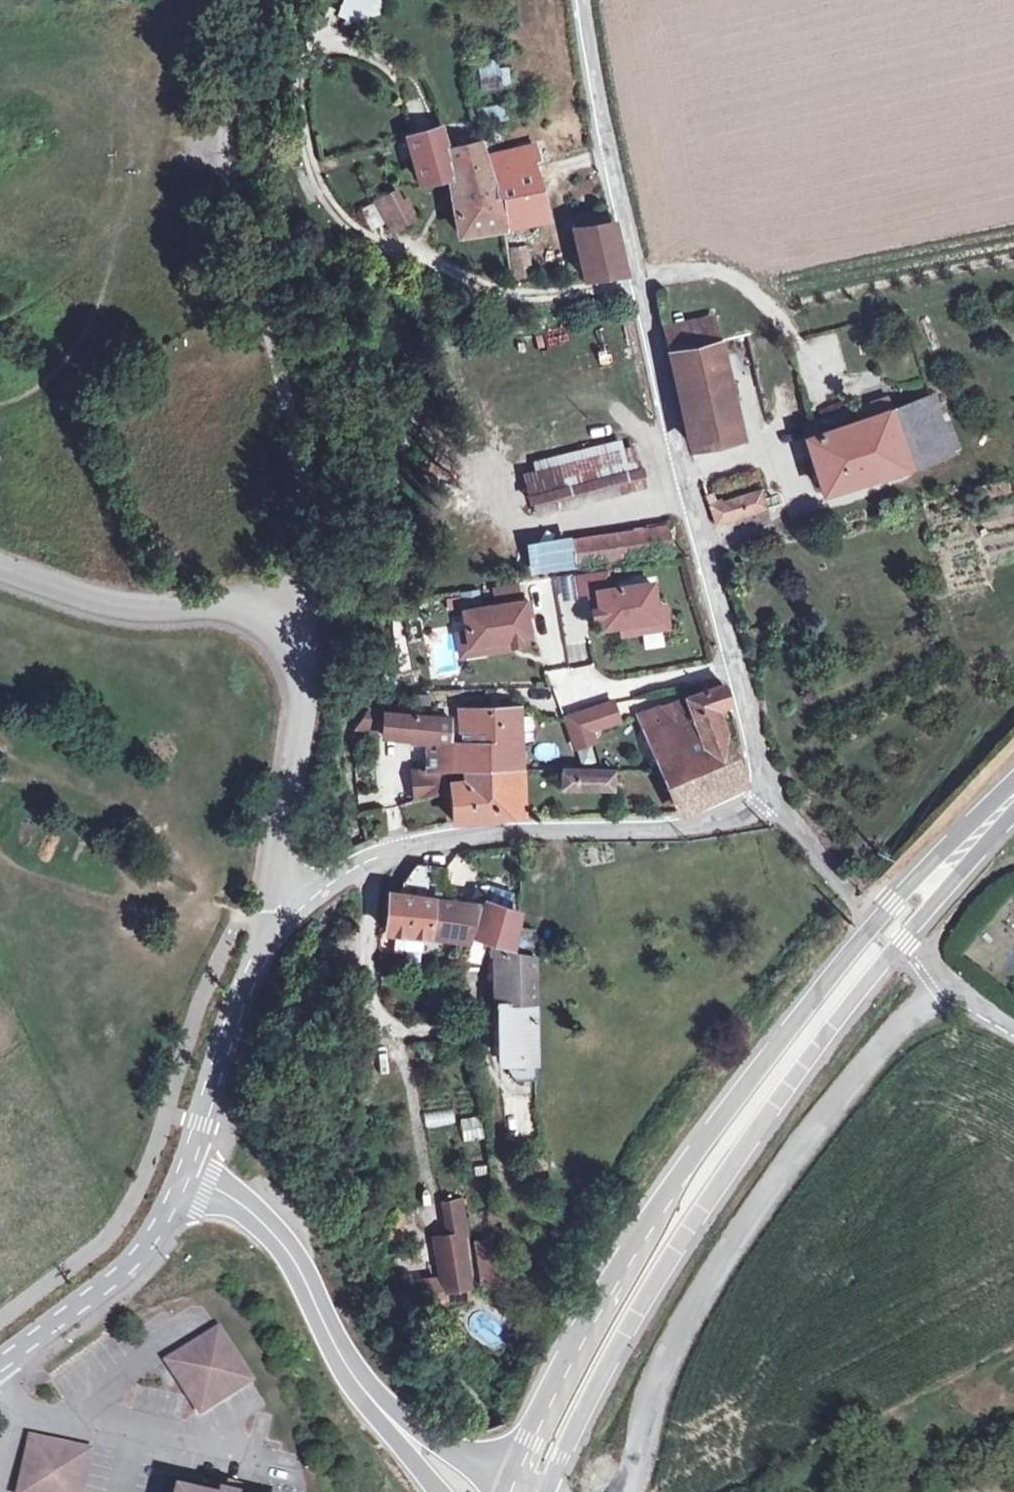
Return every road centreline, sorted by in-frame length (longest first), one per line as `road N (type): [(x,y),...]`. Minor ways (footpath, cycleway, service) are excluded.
road 1 (secondary): [(523,1491),(584,1363),(763,1082),(947,866),(1013,800)]
road 2 (residential): [(766,796),(759,744),(647,321),(584,0)]
road 3 (residential): [(1013,1024),(947,980),(857,1062),(725,1250),(648,1421),(626,1491)]
road 4 (track): [(277,633),(298,567),(295,464),(266,311),(220,169),(223,67),(239,0)]
road 5 (residential): [(0,568),(120,606),(242,608),(277,633),(300,666),(301,716),(264,919)]
road 6 (residential): [(766,796),(672,830),(480,833),(350,871),(264,919)]
road 7 (unclassified): [(479,1491),(400,1439),(347,1368),(276,1237),(236,1200),(184,1175)]
road 8 (residential): [(184,1175),(158,1229),(127,1264),(0,1371)]
road 9 (residential): [(264,919),(184,1175)]

